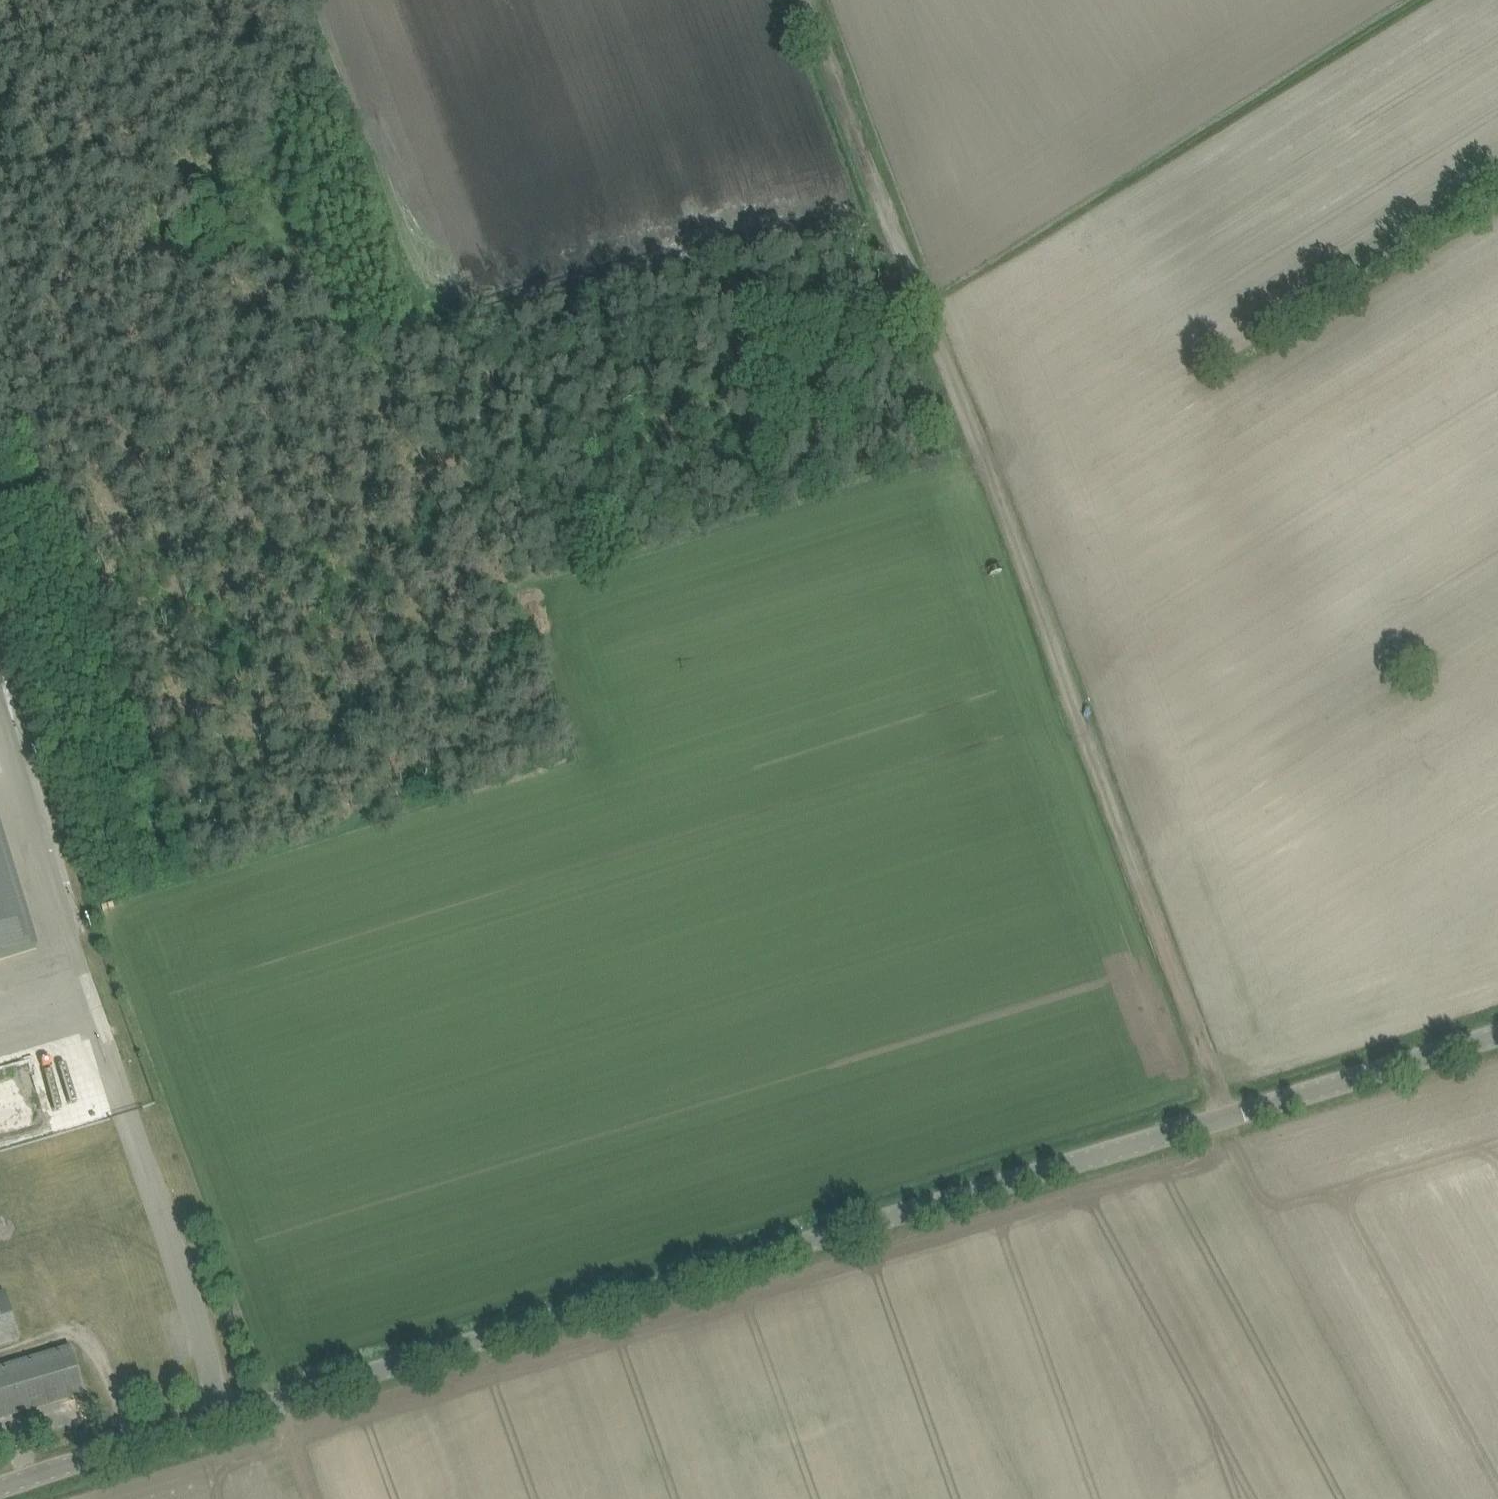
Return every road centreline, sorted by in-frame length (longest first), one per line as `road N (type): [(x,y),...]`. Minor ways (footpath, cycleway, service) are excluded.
road 1 (unclassified): [(0,1491),(1497,1034)]
road 2 (track): [(1233,1118),(810,0)]
road 3 (track): [(1233,1118),(1241,1147),(1432,1498)]

